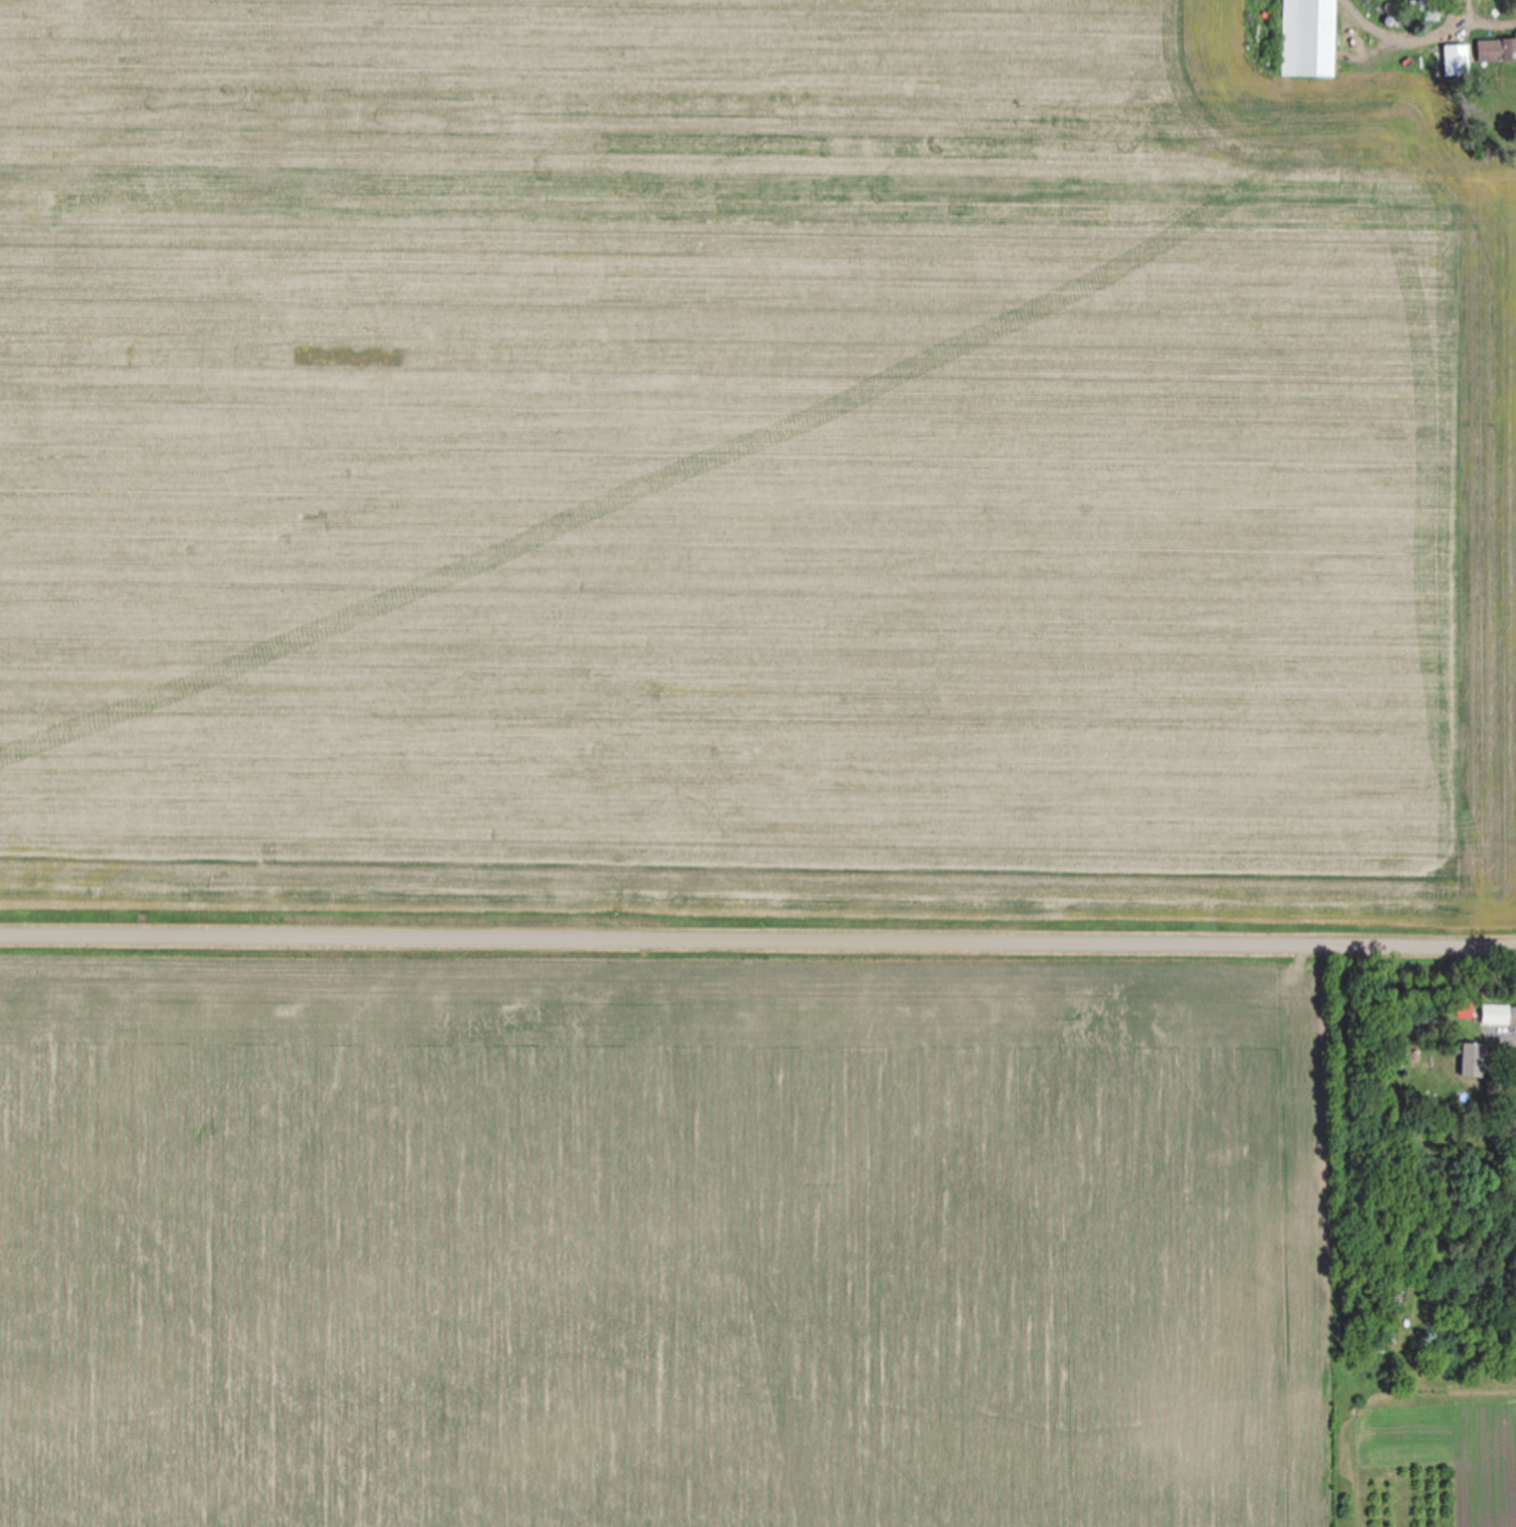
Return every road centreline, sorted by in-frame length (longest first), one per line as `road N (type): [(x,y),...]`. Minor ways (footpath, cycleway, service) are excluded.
road 1 (residential): [(1515,942),(0,926)]

